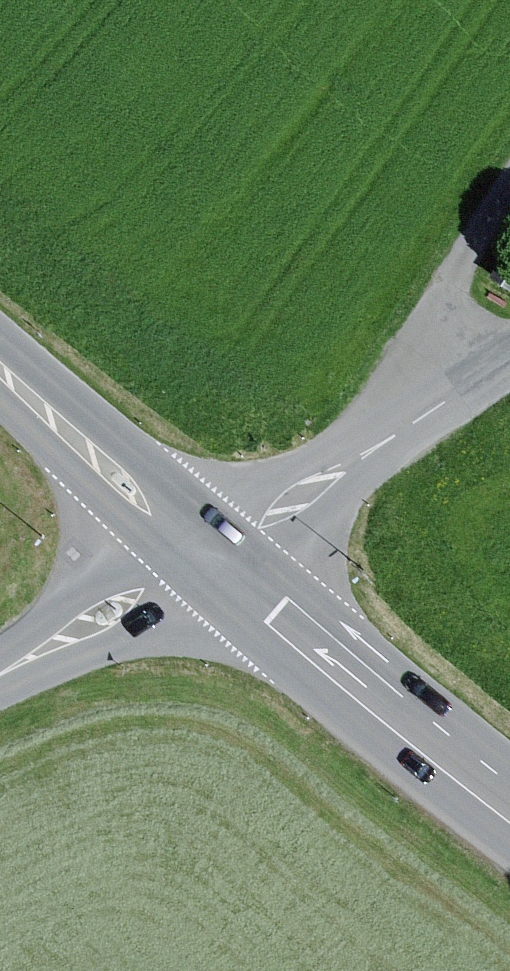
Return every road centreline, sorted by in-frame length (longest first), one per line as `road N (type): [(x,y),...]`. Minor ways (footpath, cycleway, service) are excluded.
road 1 (primary): [(509,809),(204,558)]
road 2 (unclassified): [(204,558),(509,352)]
road 3 (primary): [(204,558),(0,369)]
road 4 (tertiary): [(0,672),(204,558)]

